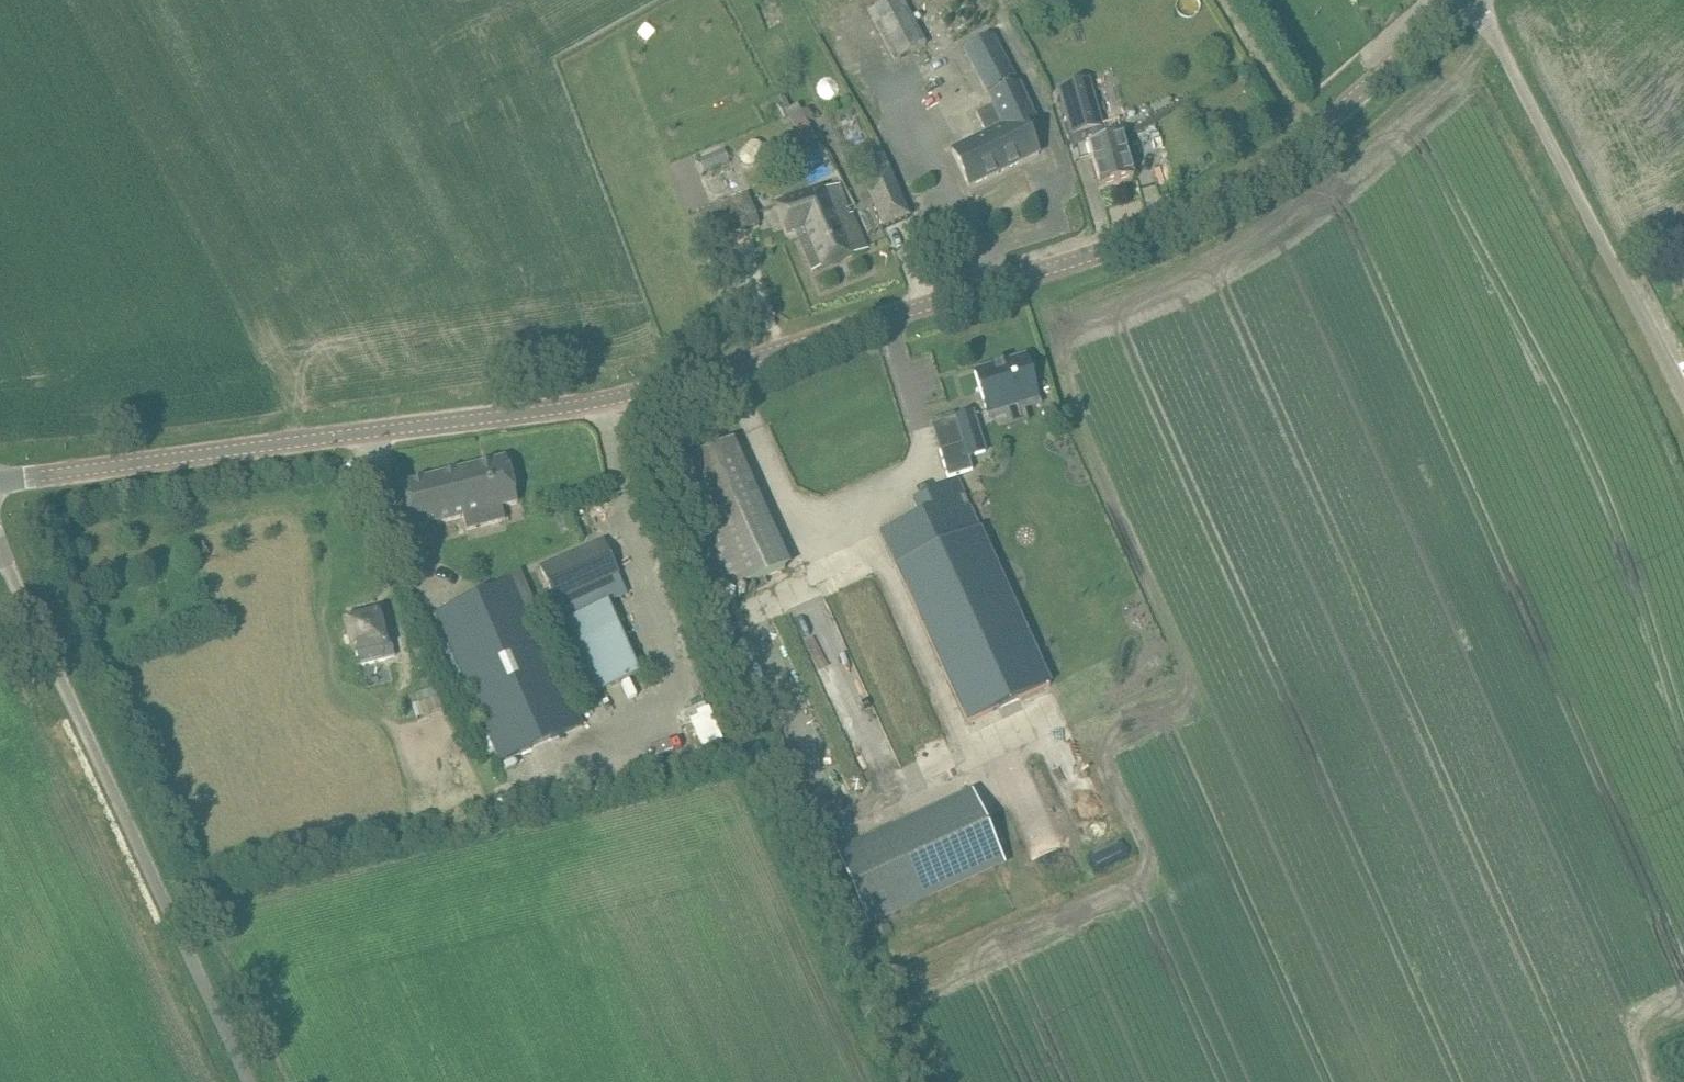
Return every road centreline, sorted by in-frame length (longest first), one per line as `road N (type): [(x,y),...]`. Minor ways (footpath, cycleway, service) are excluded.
road 1 (unclassified): [(0,480),(611,398),(1121,244),(1265,171),(1459,0)]
road 2 (unclassified): [(249,1081),(0,544)]
road 3 (unclassified): [(1683,393),(1476,0)]

